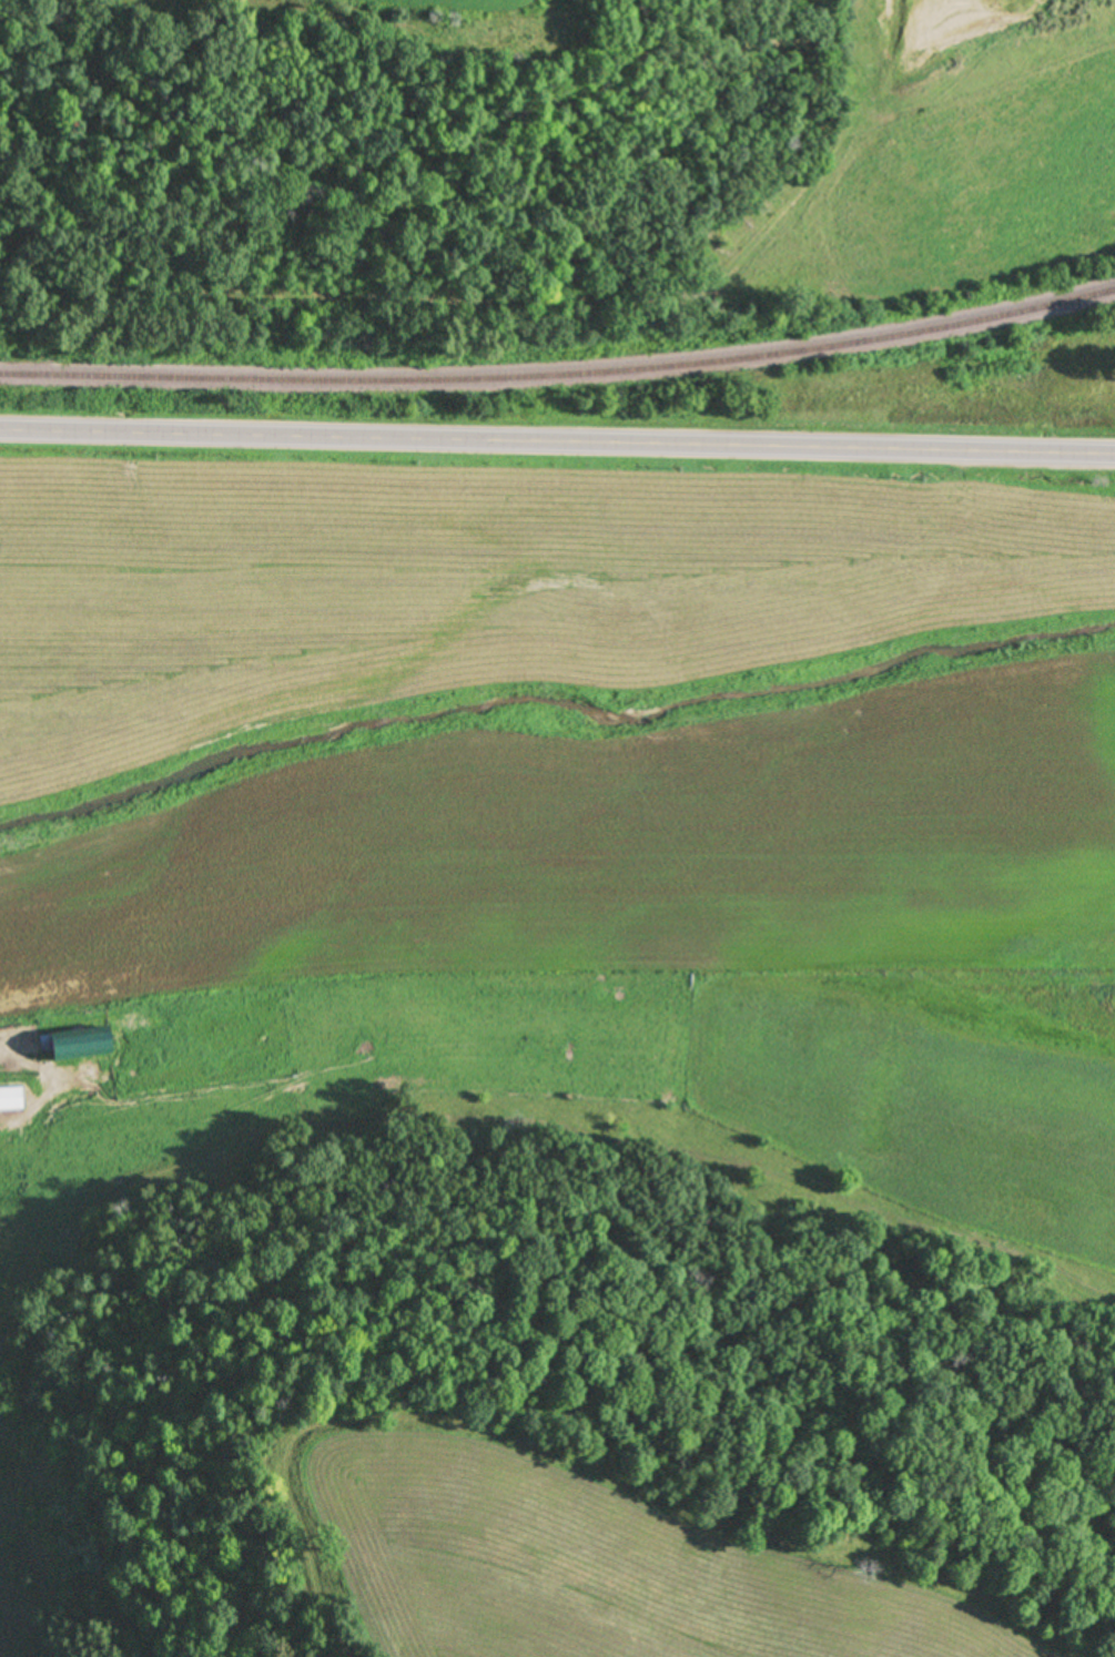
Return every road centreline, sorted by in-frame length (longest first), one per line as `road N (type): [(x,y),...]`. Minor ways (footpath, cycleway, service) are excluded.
road 1 (primary): [(1114,454),(0,430)]

